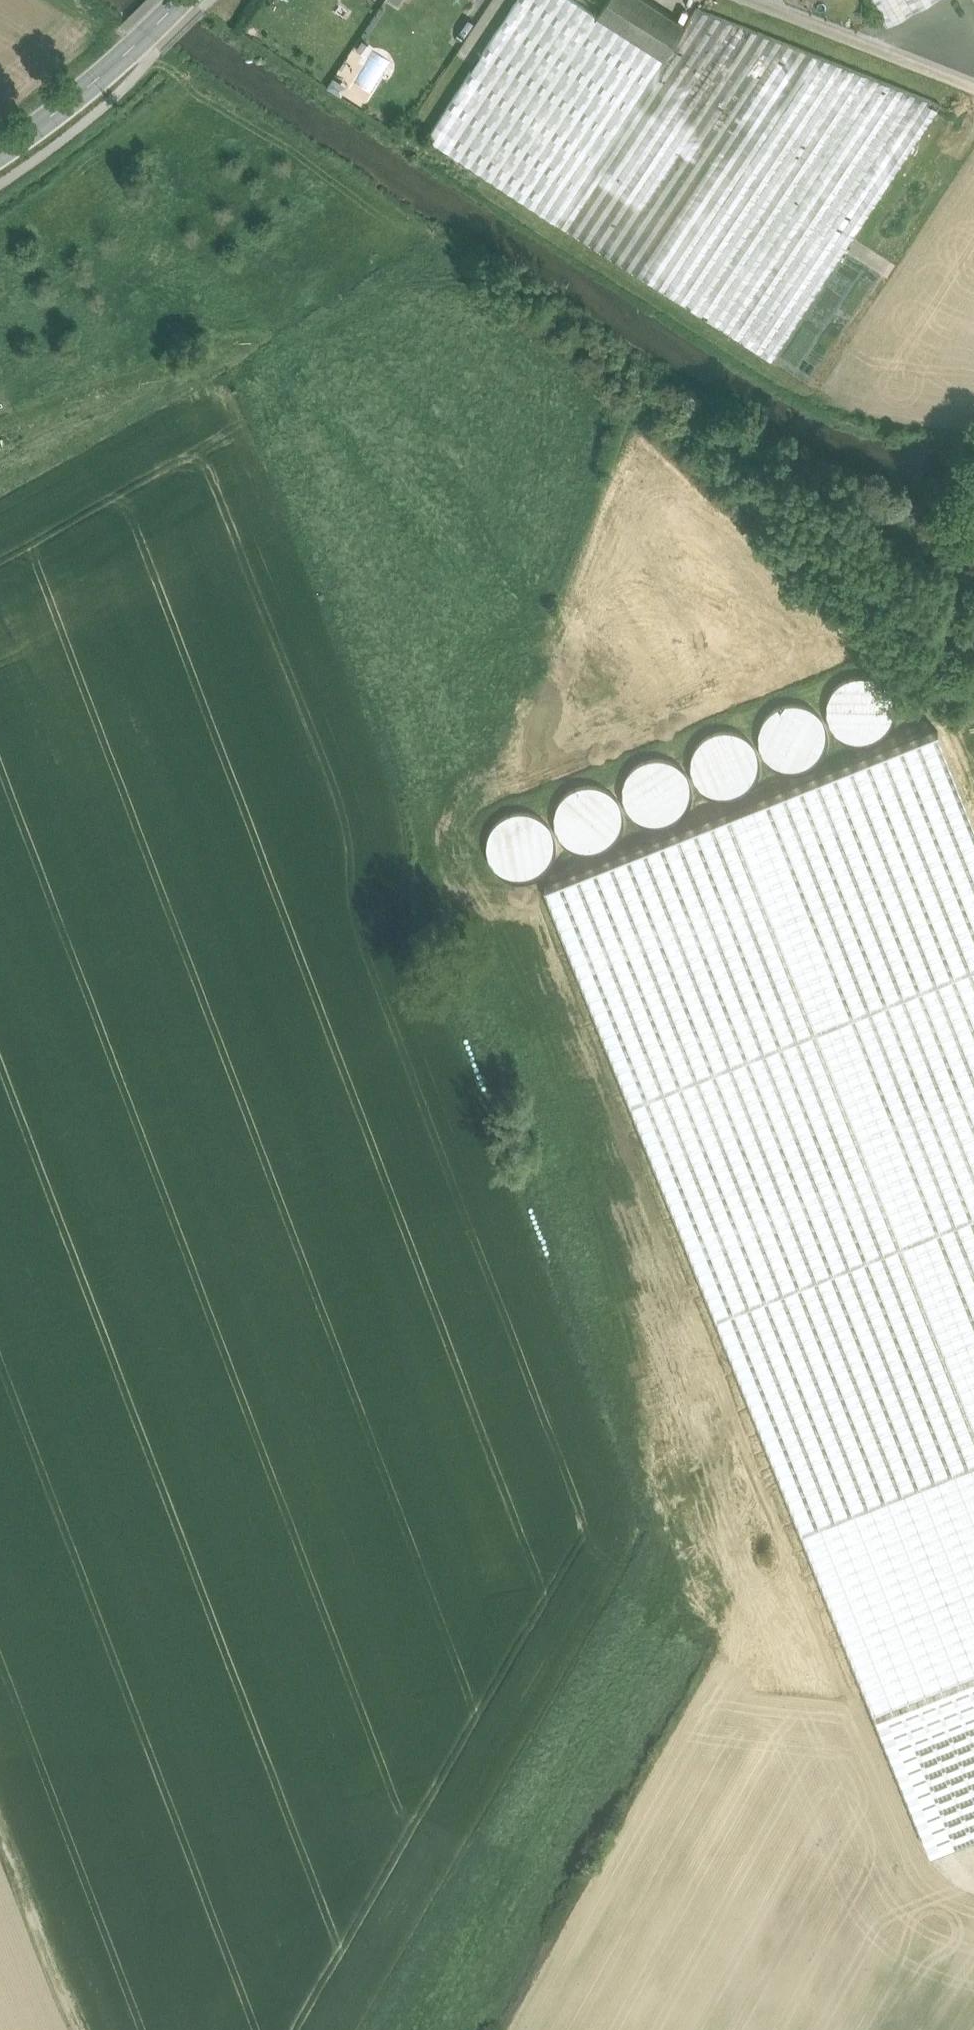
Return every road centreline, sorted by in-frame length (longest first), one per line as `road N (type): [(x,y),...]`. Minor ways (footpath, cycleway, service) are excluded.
road 1 (tertiary): [(180,0),(141,42),(0,154)]
road 2 (track): [(0,1822),(78,2029)]

